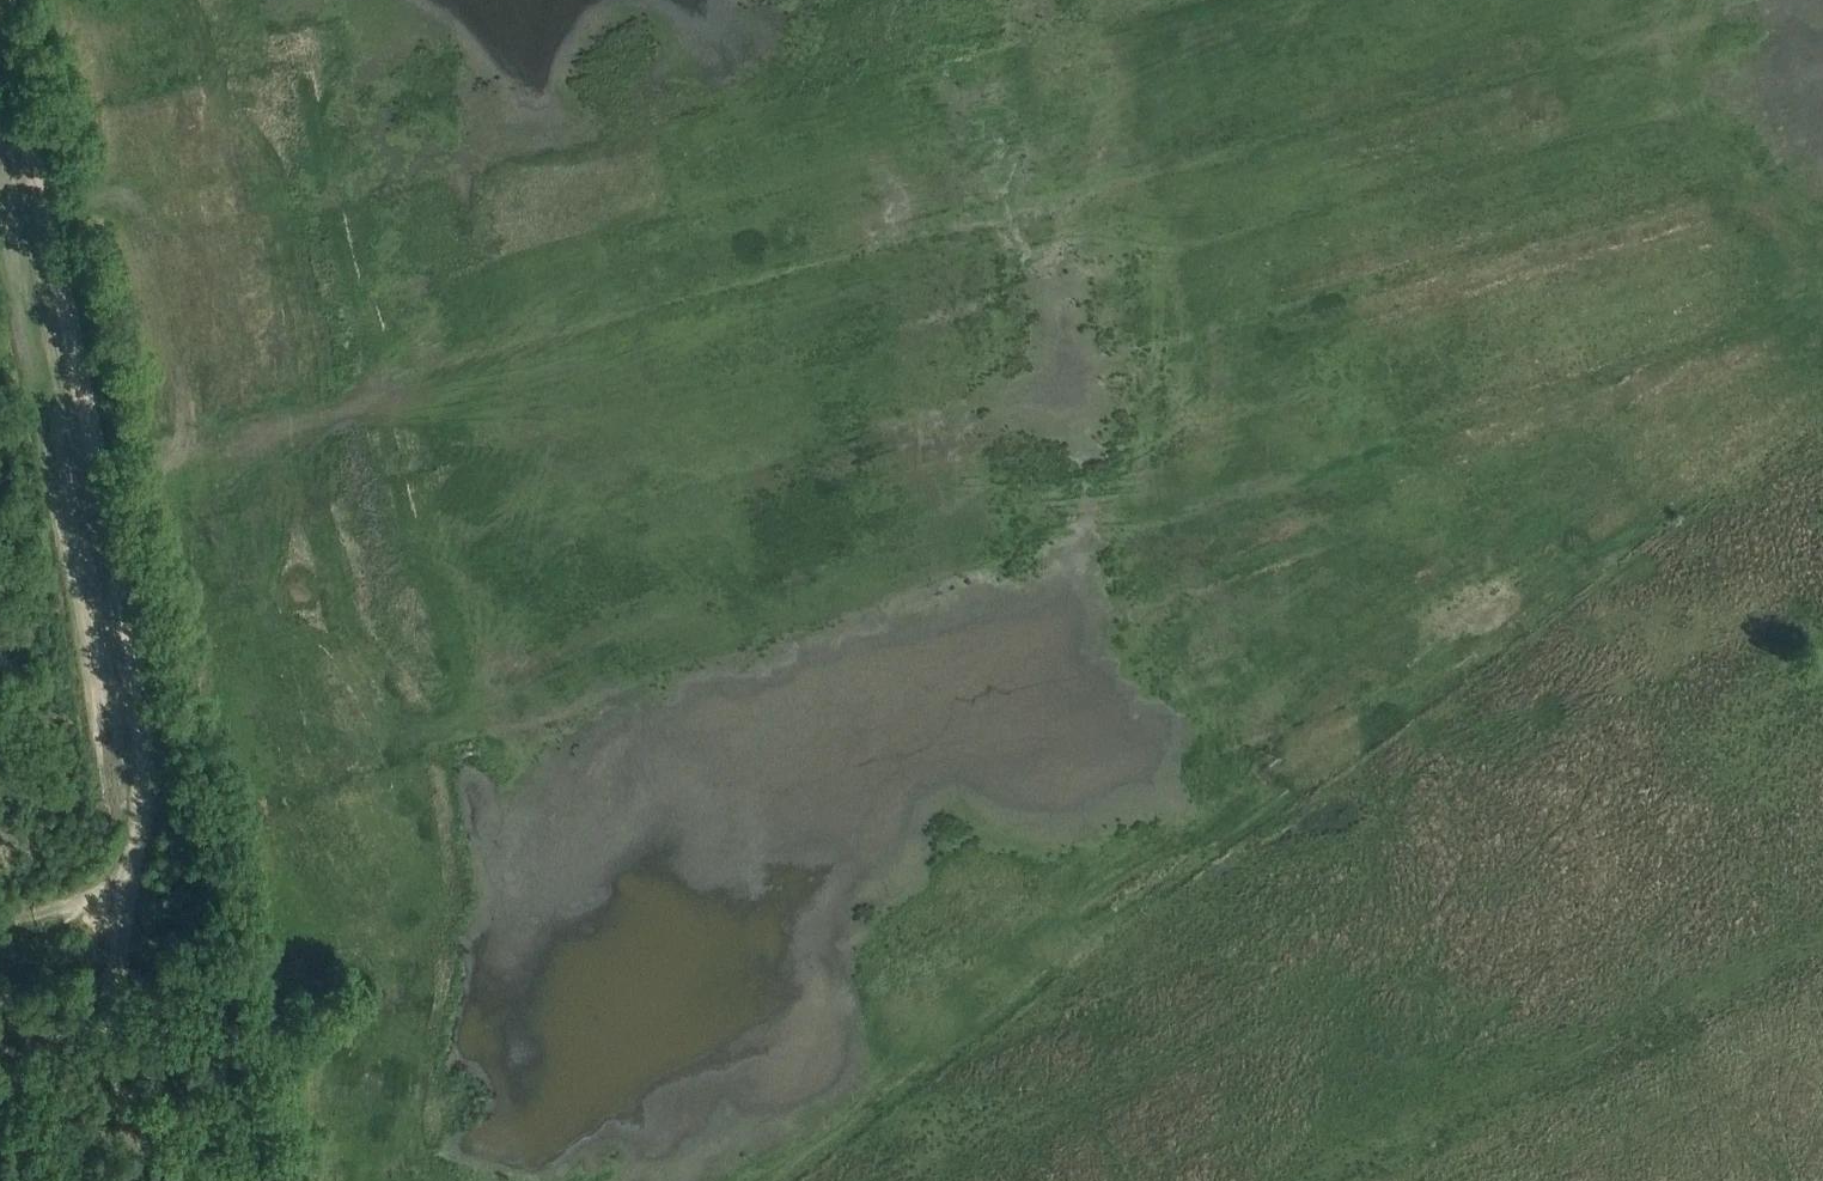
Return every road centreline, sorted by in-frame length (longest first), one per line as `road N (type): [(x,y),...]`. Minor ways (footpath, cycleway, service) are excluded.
road 1 (track): [(0,36),(137,669),(146,791),(123,937)]
road 2 (track): [(123,937),(116,1076),(138,1117),(200,1180)]
road 3 (track): [(0,927),(65,911),(92,916),(123,937)]

